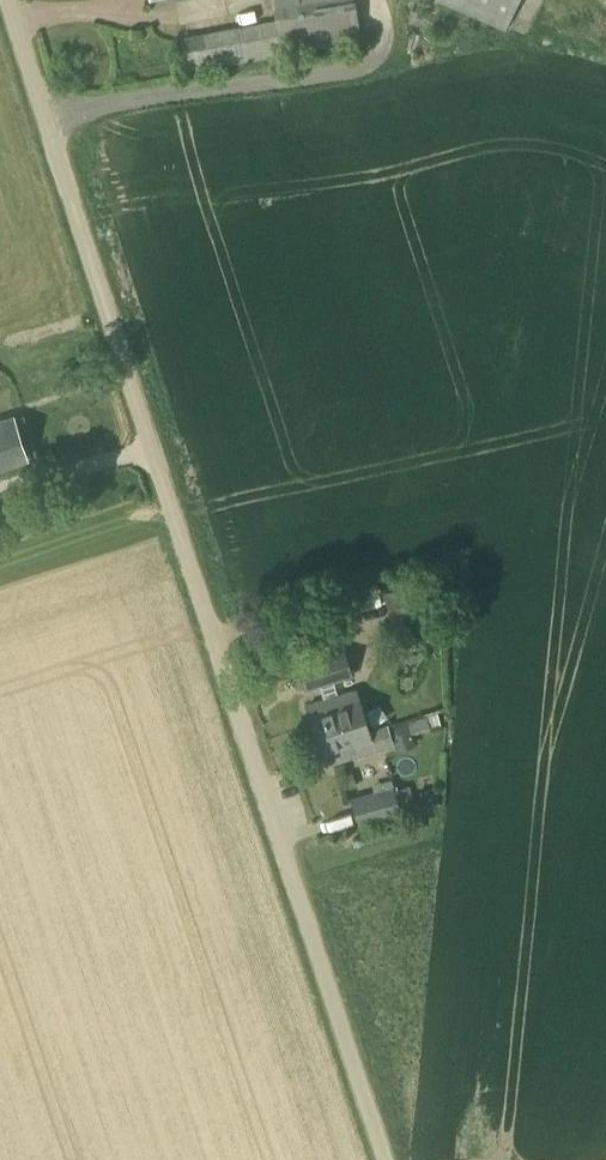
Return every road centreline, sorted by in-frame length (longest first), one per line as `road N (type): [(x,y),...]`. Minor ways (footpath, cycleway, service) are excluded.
road 1 (unclassified): [(386,1159),(6,0)]

